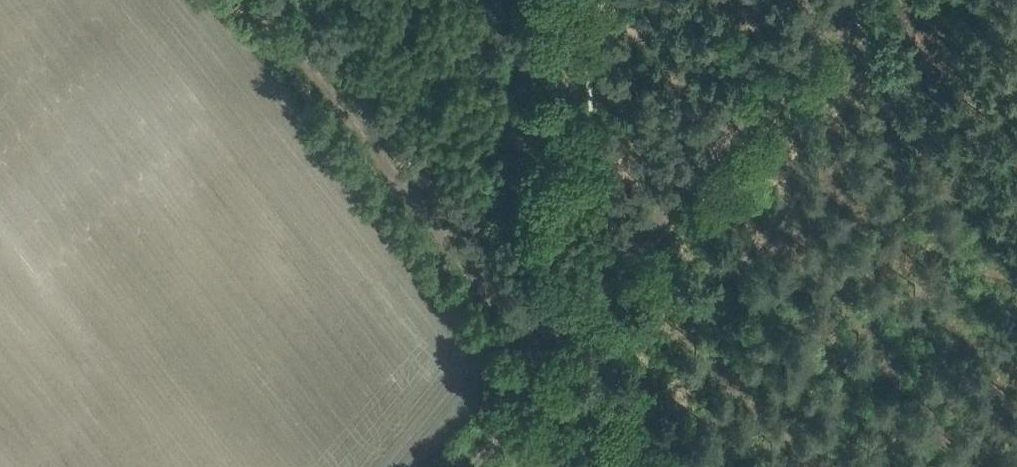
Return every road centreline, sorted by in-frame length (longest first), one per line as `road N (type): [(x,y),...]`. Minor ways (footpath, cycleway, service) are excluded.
road 1 (track): [(549,356),(258,0)]
road 2 (track): [(578,307),(848,0)]
road 3 (track): [(579,0),(578,307)]
road 4 (track): [(578,307),(577,378),(641,466)]
road 5 (track): [(467,466),(529,395),(549,356)]

